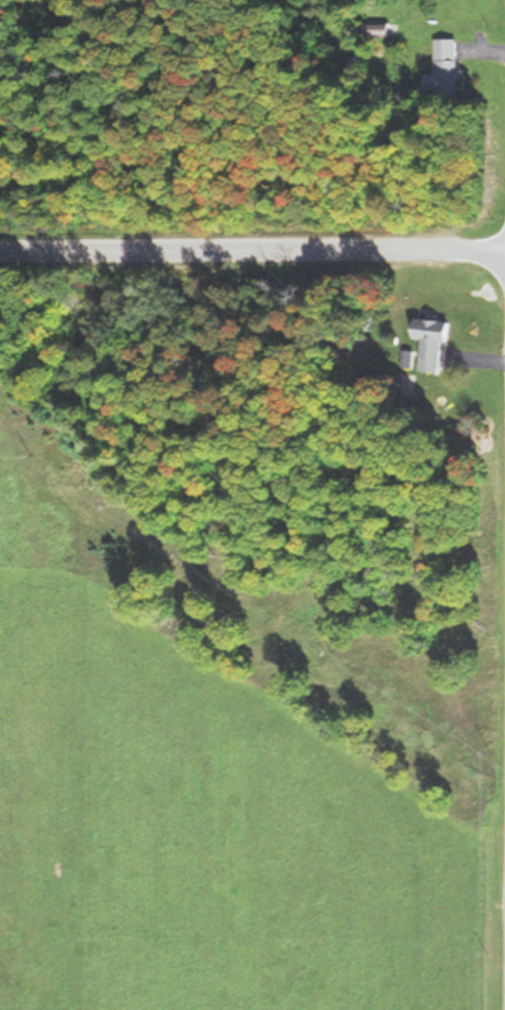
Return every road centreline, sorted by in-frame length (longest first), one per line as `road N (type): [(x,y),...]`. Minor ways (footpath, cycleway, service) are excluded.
road 1 (residential): [(0,251),(504,249)]

